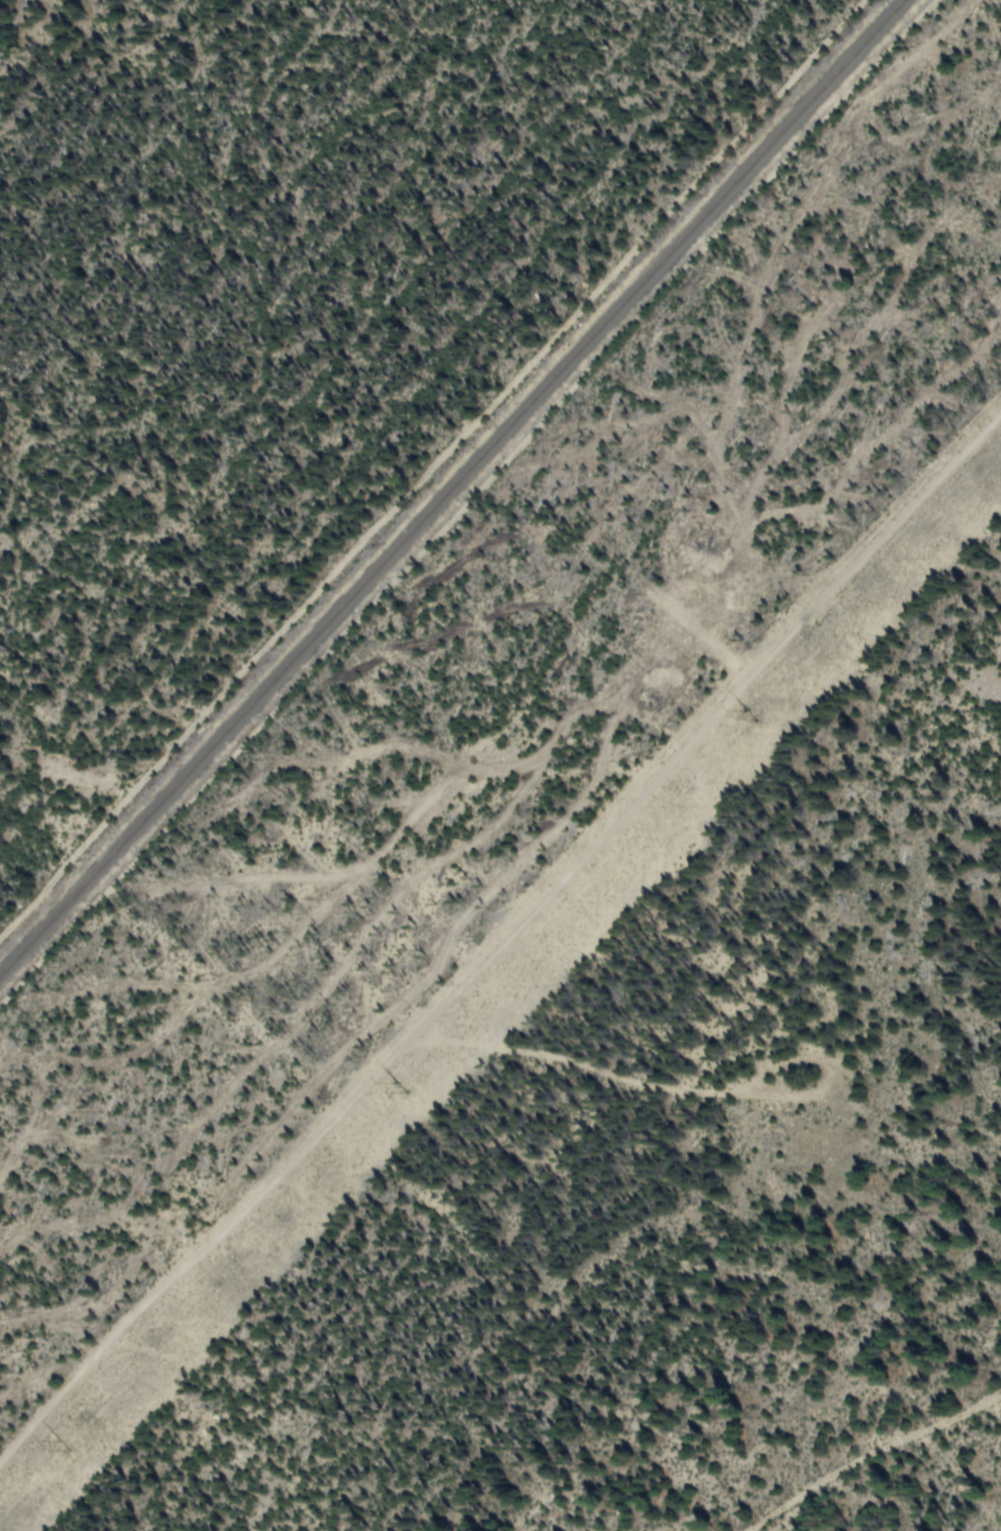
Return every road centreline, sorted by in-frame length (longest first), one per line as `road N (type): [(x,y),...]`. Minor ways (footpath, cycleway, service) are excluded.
road 1 (track): [(1000,415),(529,952),(213,1251),(0,1508)]
road 2 (track): [(0,938),(869,0)]

